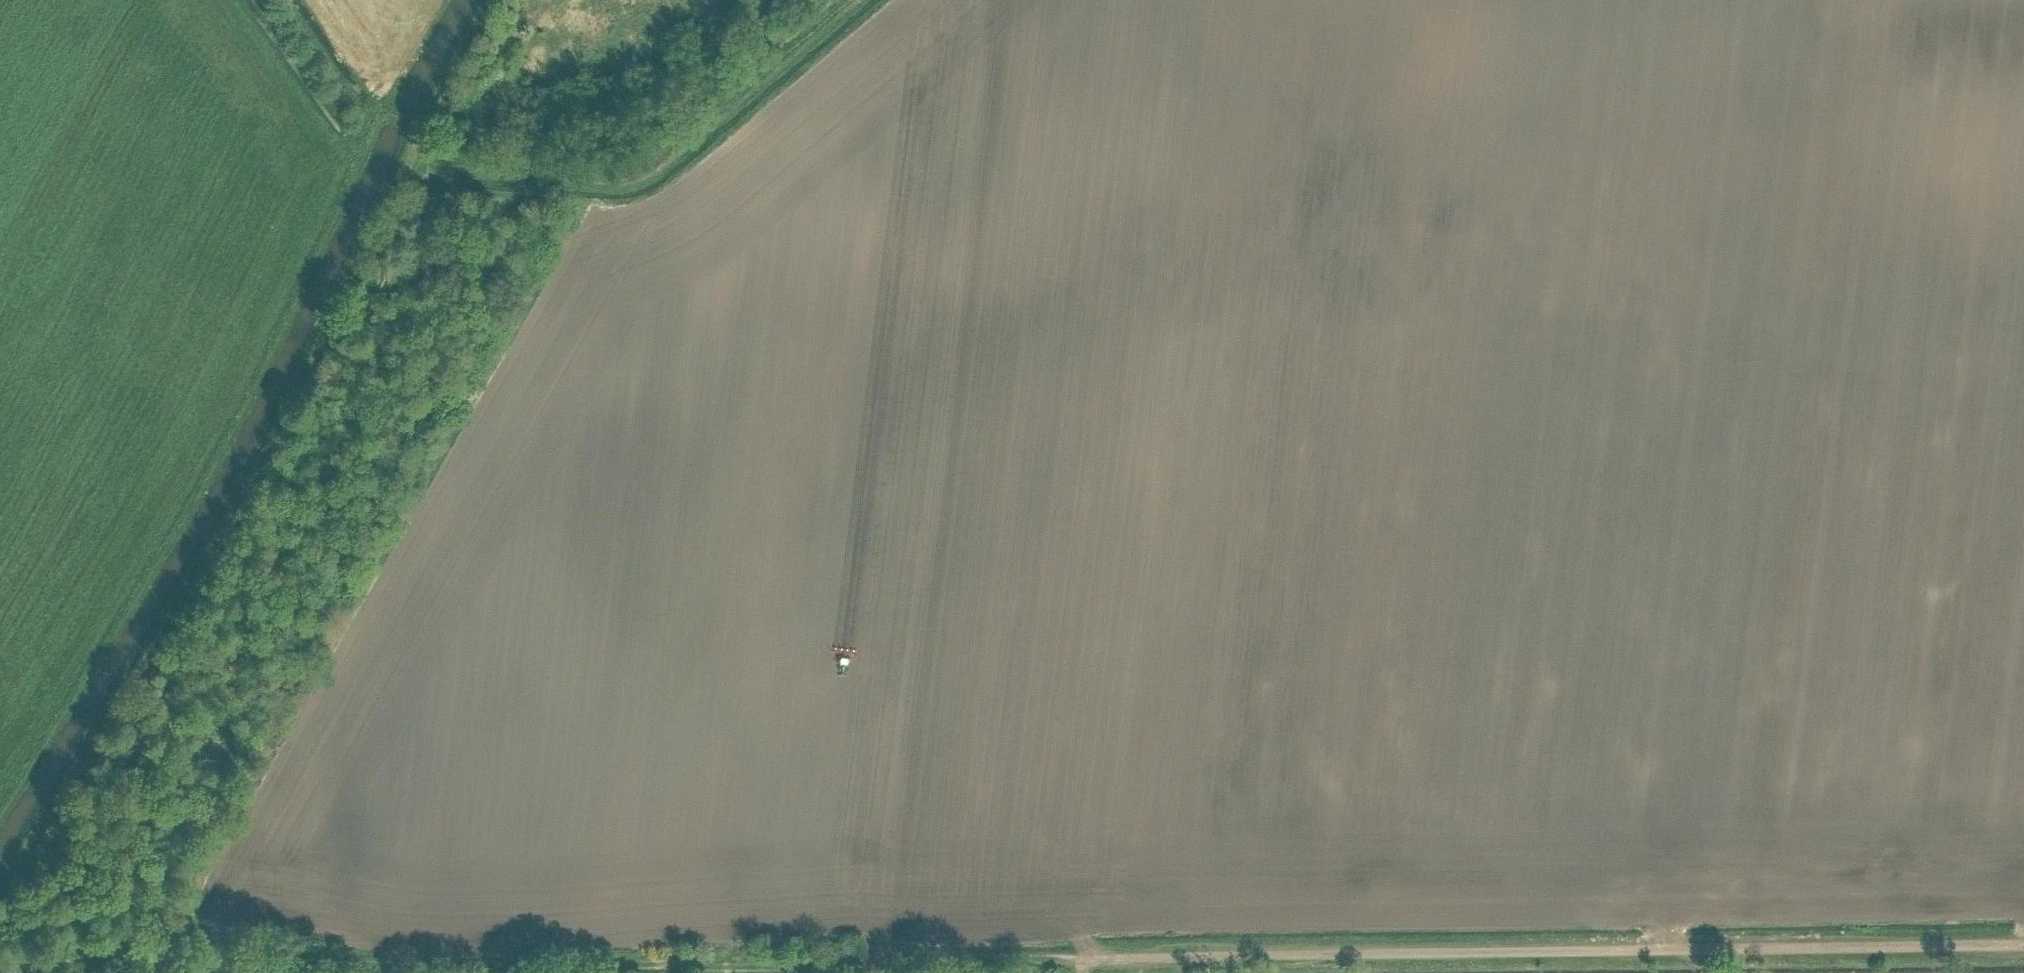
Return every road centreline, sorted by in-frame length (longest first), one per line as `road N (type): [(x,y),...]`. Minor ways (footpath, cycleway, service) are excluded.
road 1 (track): [(1098,957),(63,965),(16,972)]
road 2 (unclassified): [(2023,946),(1098,957)]

